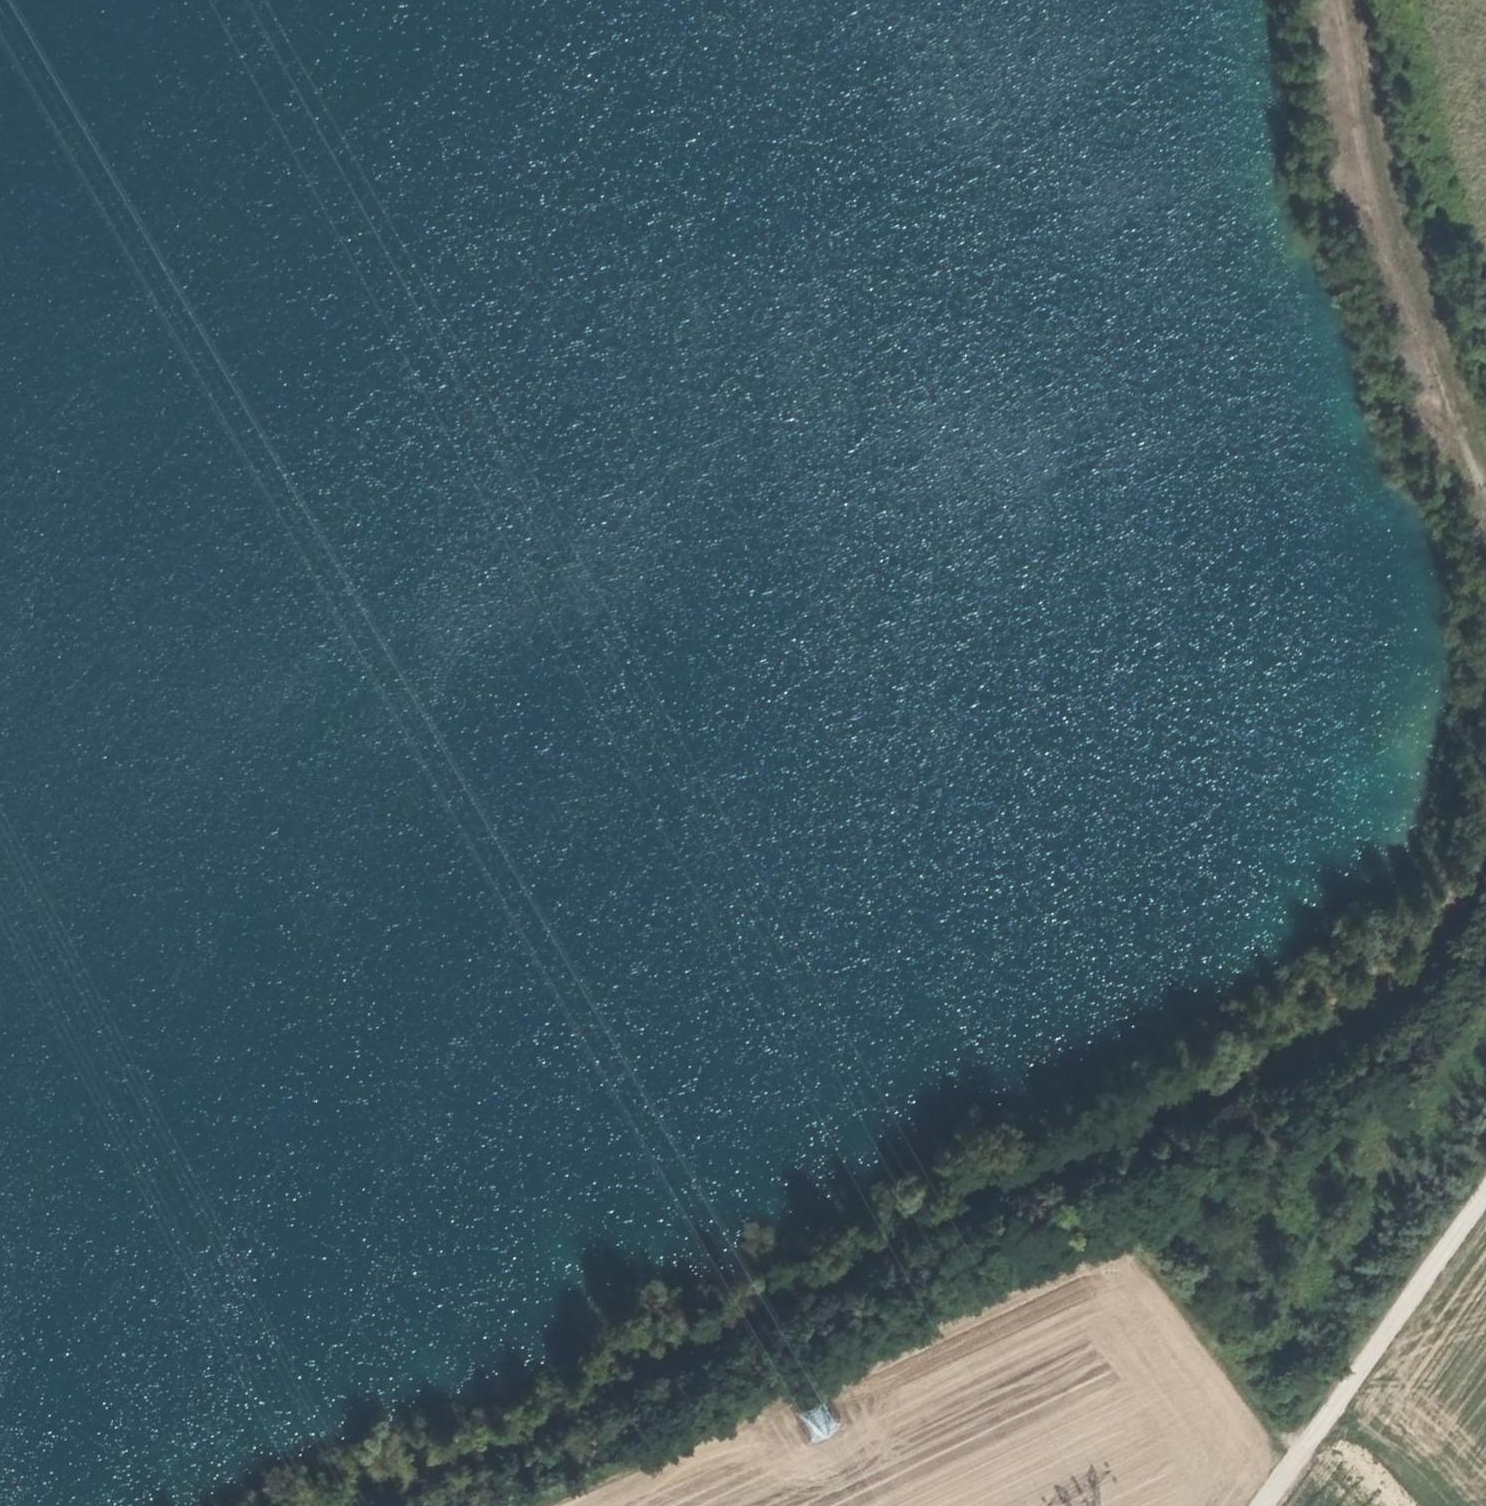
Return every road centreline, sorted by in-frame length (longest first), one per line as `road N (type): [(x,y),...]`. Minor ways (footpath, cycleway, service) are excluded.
road 1 (track): [(1258,1505),(1485,1182)]

